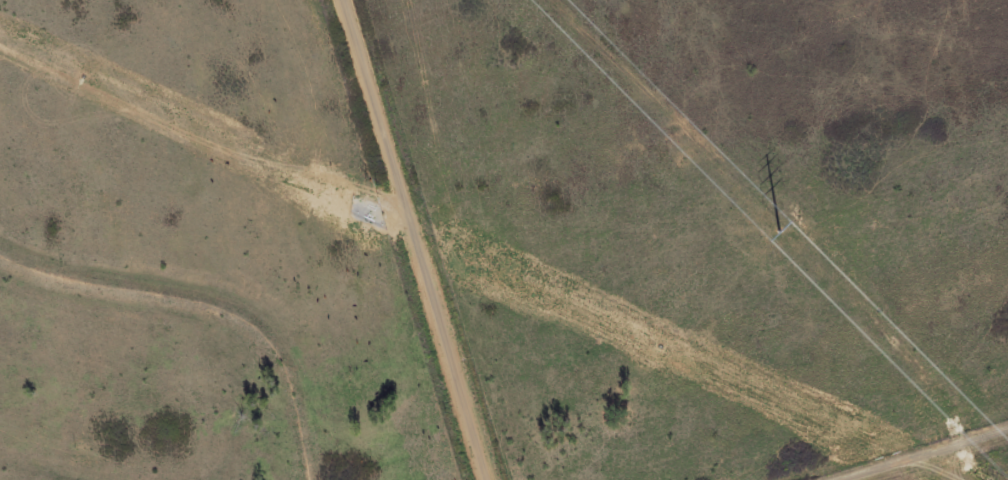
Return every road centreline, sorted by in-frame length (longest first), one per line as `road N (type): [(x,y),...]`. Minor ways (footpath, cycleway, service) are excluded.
road 1 (residential): [(485,479),(342,0)]
road 2 (residential): [(864,479),(1007,434)]

